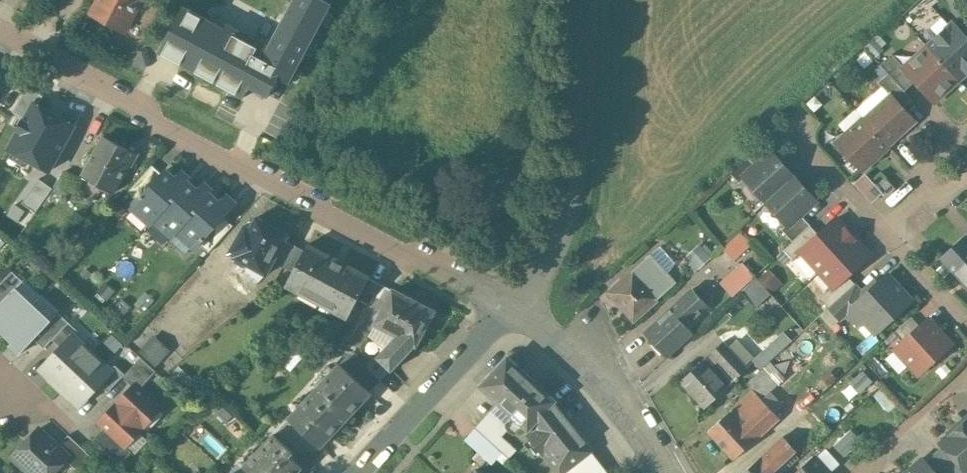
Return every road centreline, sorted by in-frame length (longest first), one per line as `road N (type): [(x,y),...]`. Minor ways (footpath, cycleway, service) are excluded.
road 1 (residential): [(0,30),(522,307)]
road 2 (residential): [(522,307),(560,256),(579,186),(582,0)]
road 3 (residential): [(369,472),(522,307)]
road 4 (residential): [(666,472),(629,406),(522,307)]
road 5 (residential): [(790,130),(882,231)]
road 6 (residential): [(882,231),(966,327)]

